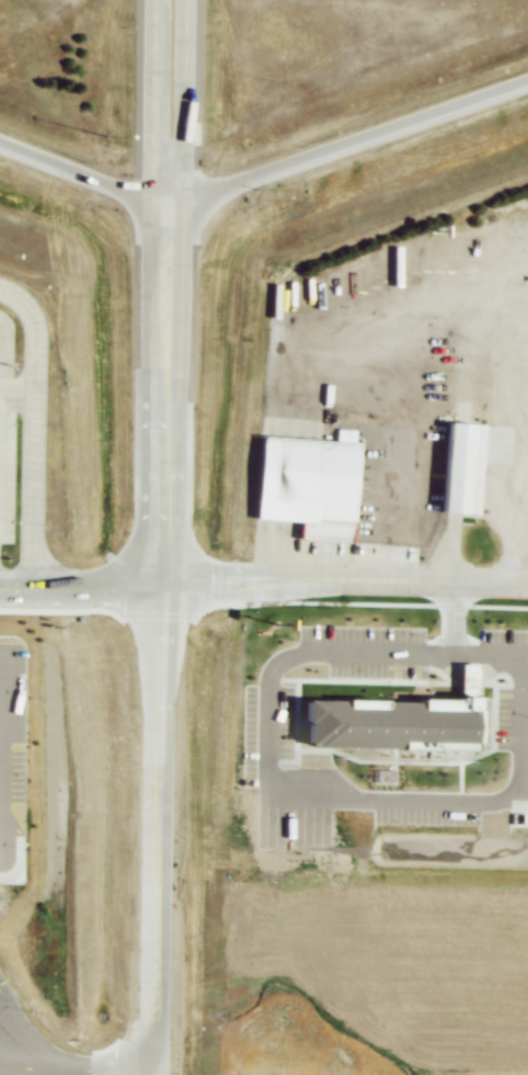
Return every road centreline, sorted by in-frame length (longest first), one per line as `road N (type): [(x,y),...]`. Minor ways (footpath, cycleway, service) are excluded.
road 1 (tertiary): [(145,1074),(165,231)]
road 2 (motorway): [(153,193),(232,184),(527,81)]
road 3 (residential): [(156,581),(527,583)]
road 4 (residential): [(0,290),(30,306),(43,342),(38,581)]
road 5 (primary): [(184,194),(187,0)]
road 6 (primary): [(156,0),(153,193)]
road 7 (motorway): [(0,140),(153,193)]
road 8 (residential): [(0,581),(156,581)]

